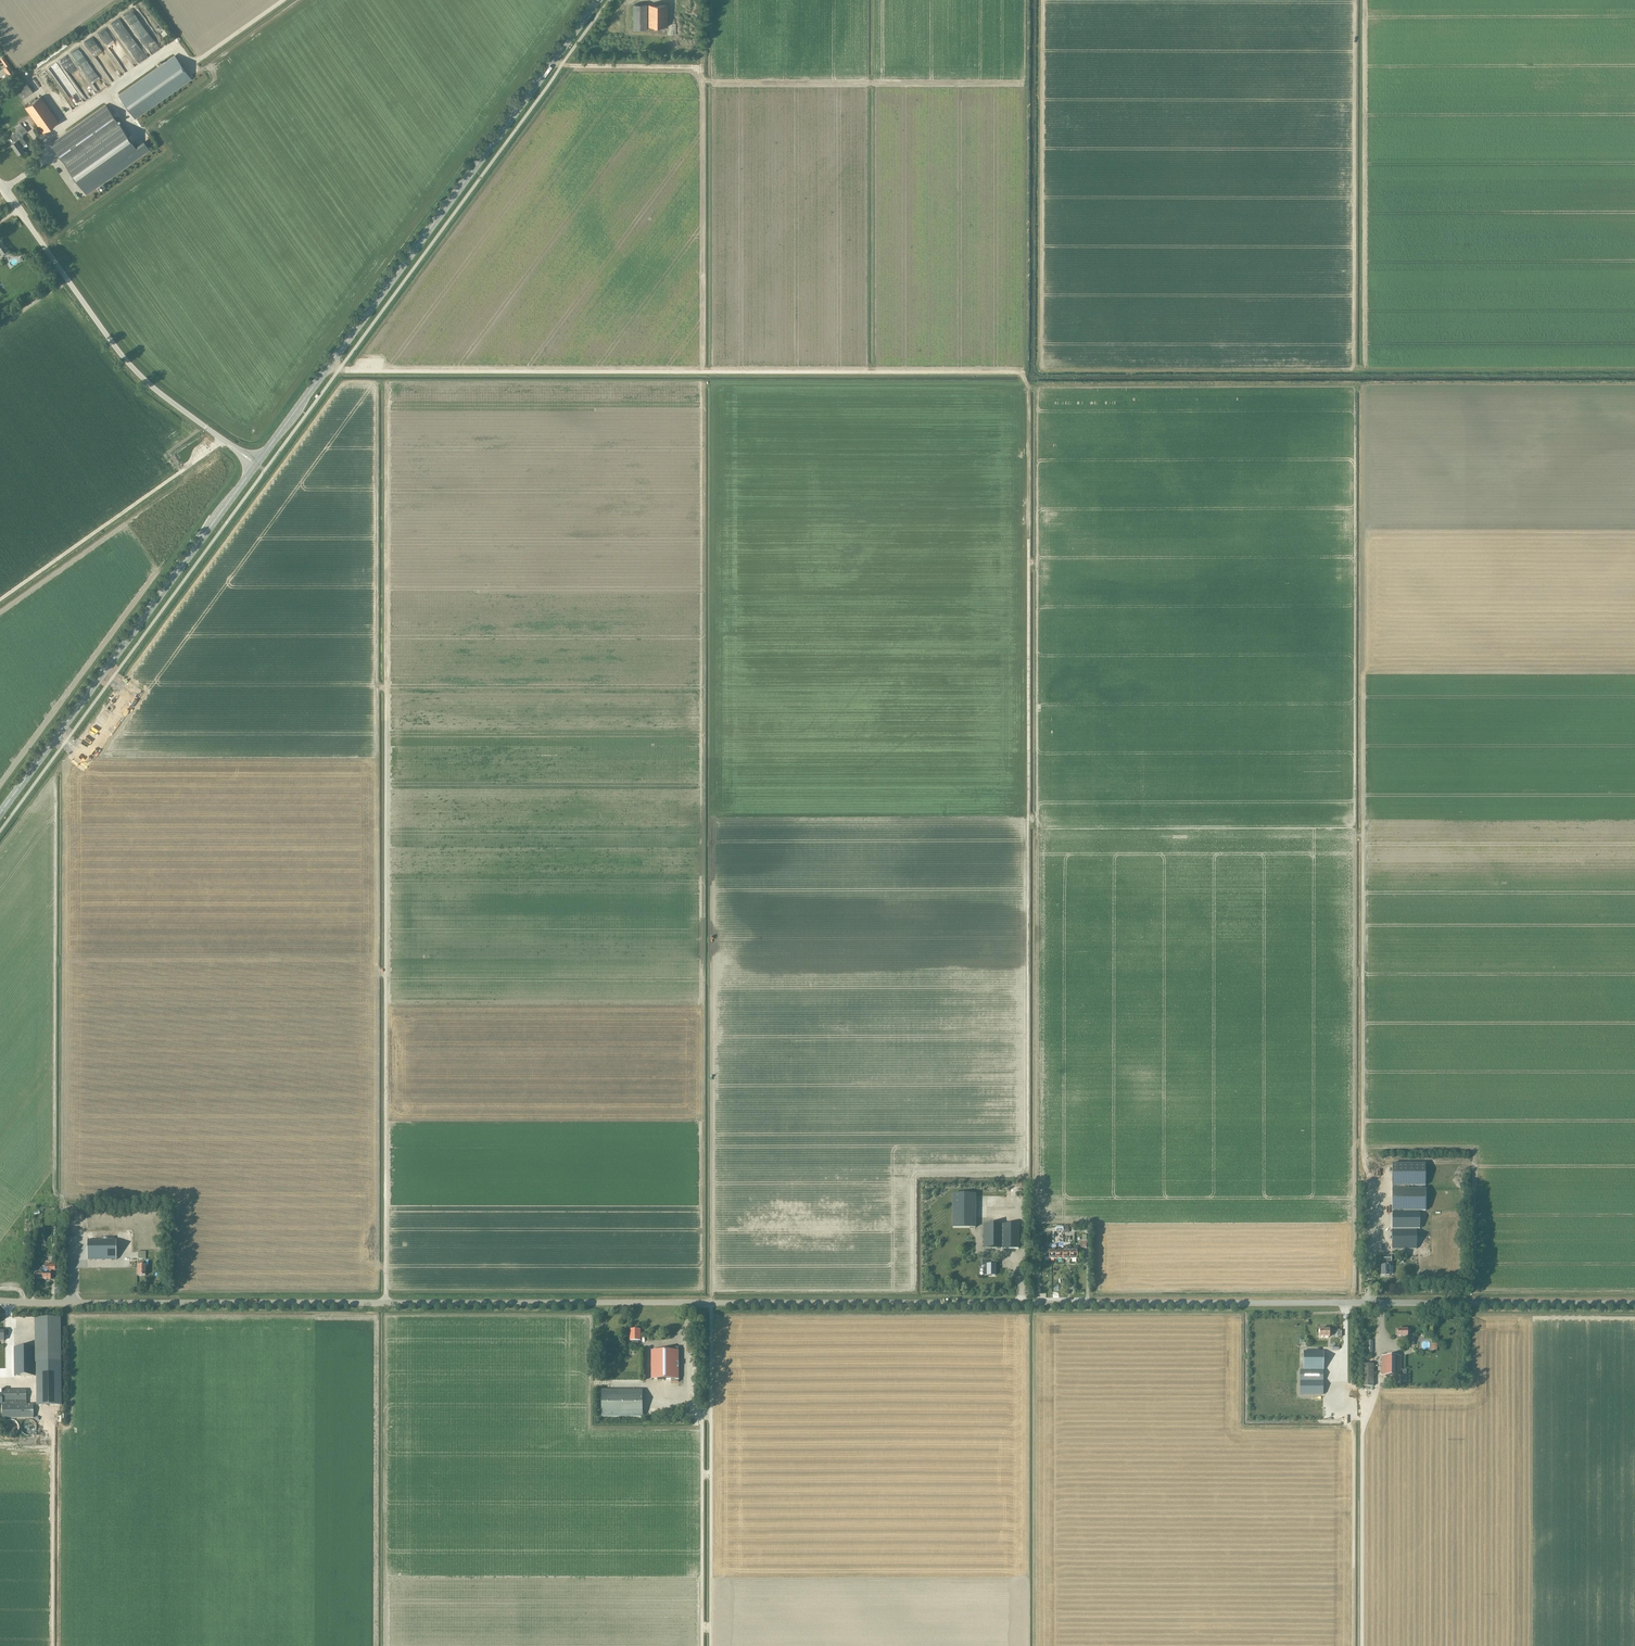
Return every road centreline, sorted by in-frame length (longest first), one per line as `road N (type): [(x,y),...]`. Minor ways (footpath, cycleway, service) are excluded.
road 1 (unclassified): [(1634,1303),(0,1301)]
road 2 (secondary): [(259,460),(598,0)]
road 3 (secondary): [(0,813),(253,468)]
road 4 (unclassified): [(242,453),(127,361),(0,184)]

